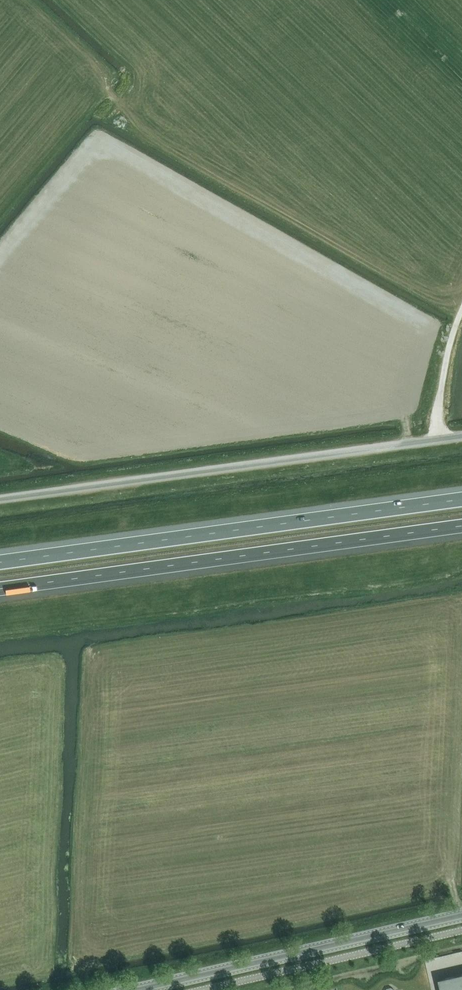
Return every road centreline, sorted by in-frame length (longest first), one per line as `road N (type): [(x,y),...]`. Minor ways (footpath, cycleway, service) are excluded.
road 1 (tertiary): [(0,501),(461,436)]
road 2 (motorway): [(461,499),(0,562)]
road 3 (motorway): [(0,589),(461,526)]
road 4 (secondary): [(135,989),(461,915)]
road 5 (track): [(440,439),(439,400),(461,310)]

